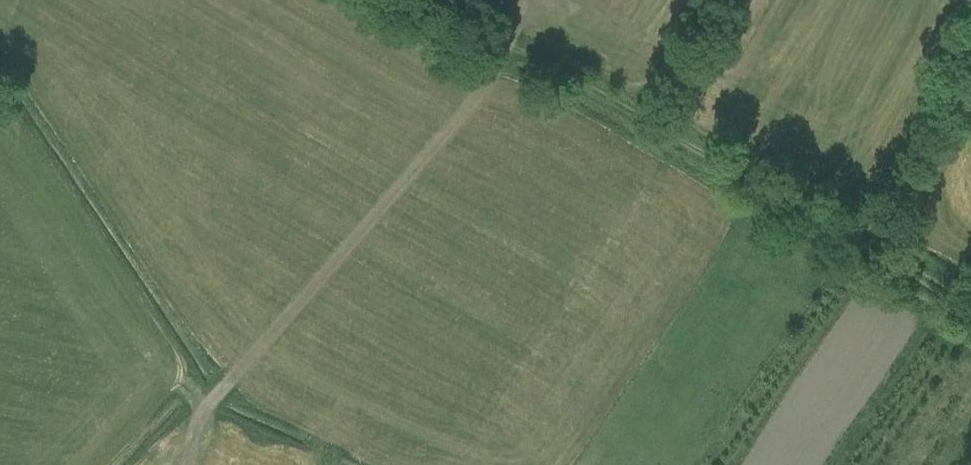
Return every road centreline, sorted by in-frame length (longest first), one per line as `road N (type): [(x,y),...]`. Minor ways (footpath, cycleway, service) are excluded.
road 1 (track): [(420,0),(862,247)]
road 2 (track): [(862,247),(970,47)]
road 3 (track): [(862,247),(970,309)]

